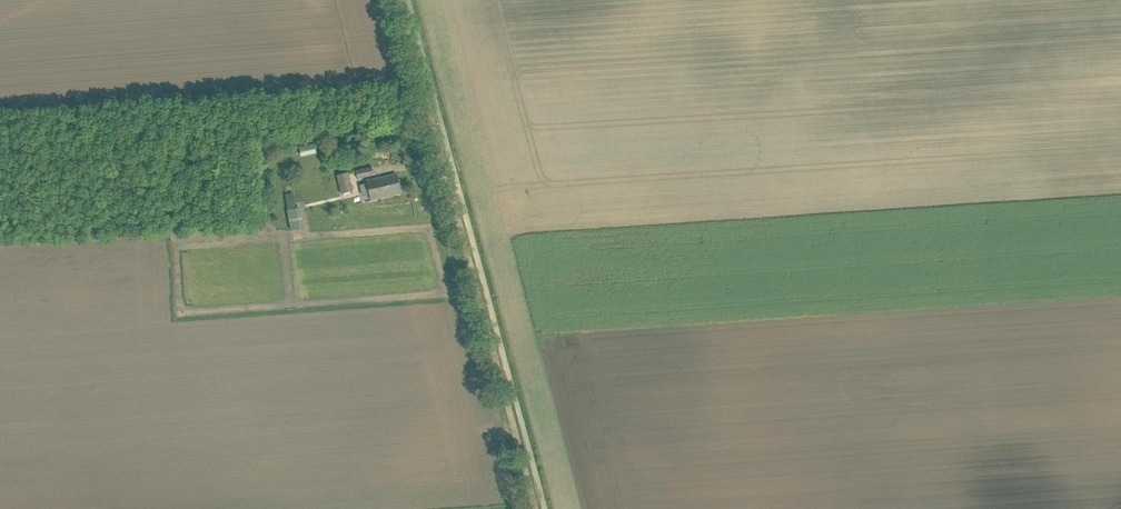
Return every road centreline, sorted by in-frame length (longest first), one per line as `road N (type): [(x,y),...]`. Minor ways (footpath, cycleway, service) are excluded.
road 1 (track): [(535,508),(399,0)]

